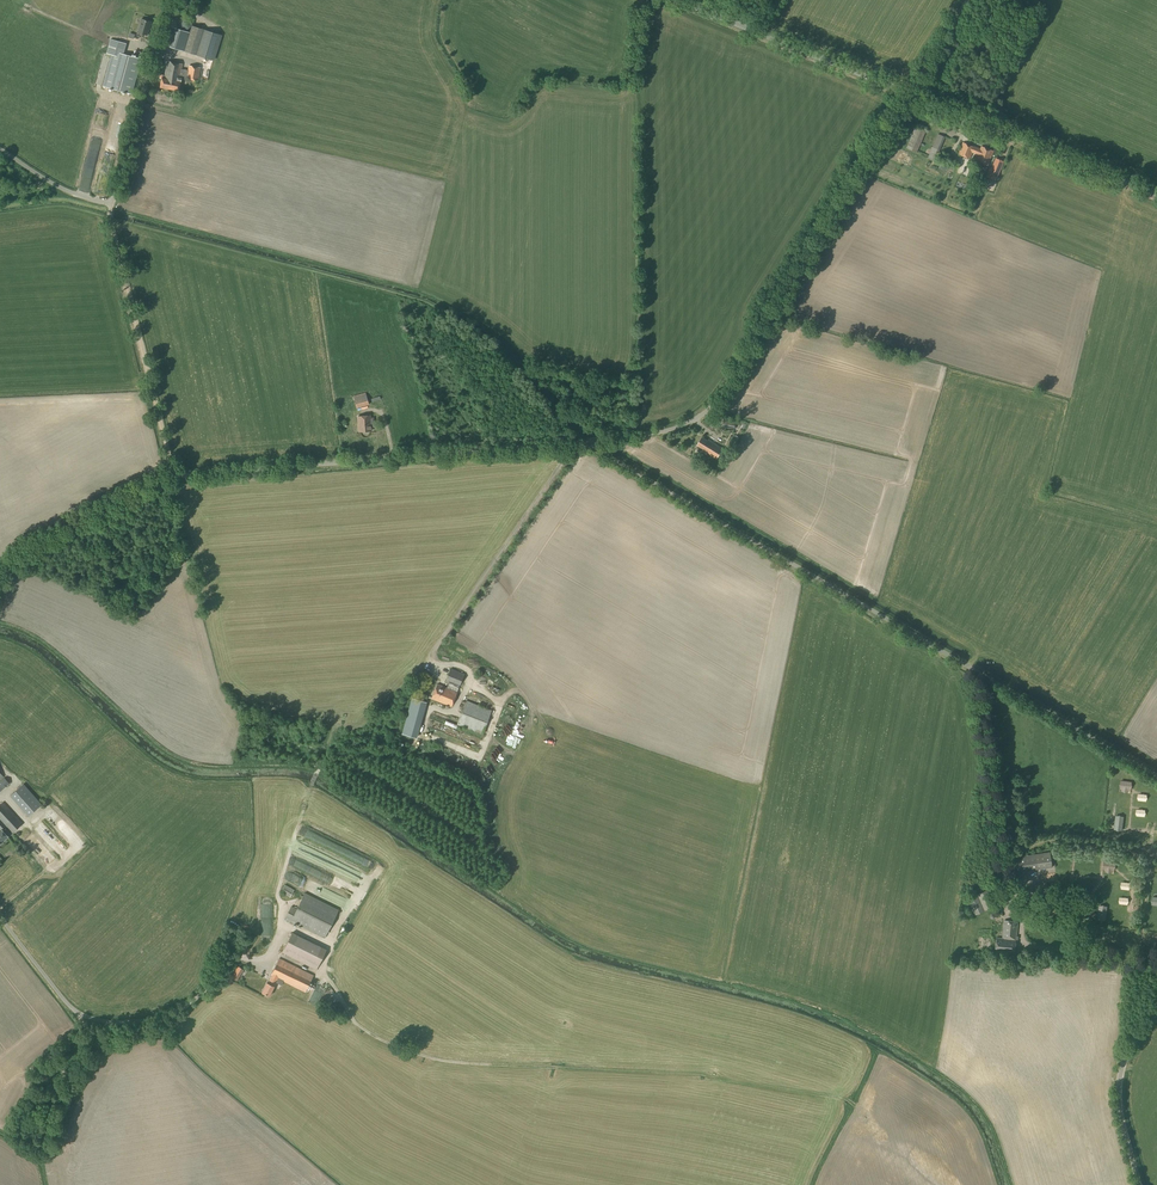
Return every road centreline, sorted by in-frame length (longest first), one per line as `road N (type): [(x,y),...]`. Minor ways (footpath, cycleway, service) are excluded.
road 1 (unclassified): [(1156,777),(585,442)]
road 2 (unclassified): [(0,583),(31,545),(163,479),(576,442)]
road 3 (unclassified): [(585,442),(664,432),(713,404),(909,94)]
road 4 (unclassified): [(413,686),(576,442)]
road 5 (track): [(174,476),(110,210)]
road 6 (secondary): [(1156,194),(909,94)]
road 7 (unclassified): [(204,990),(169,1017),(104,1025),(87,1018),(0,914)]
road 8 (secondary): [(909,94),(678,0)]
road 9 (unclassified): [(110,210),(177,0)]
road 10 (unclassified): [(1139,1184),(1120,1080),(1156,1011)]

